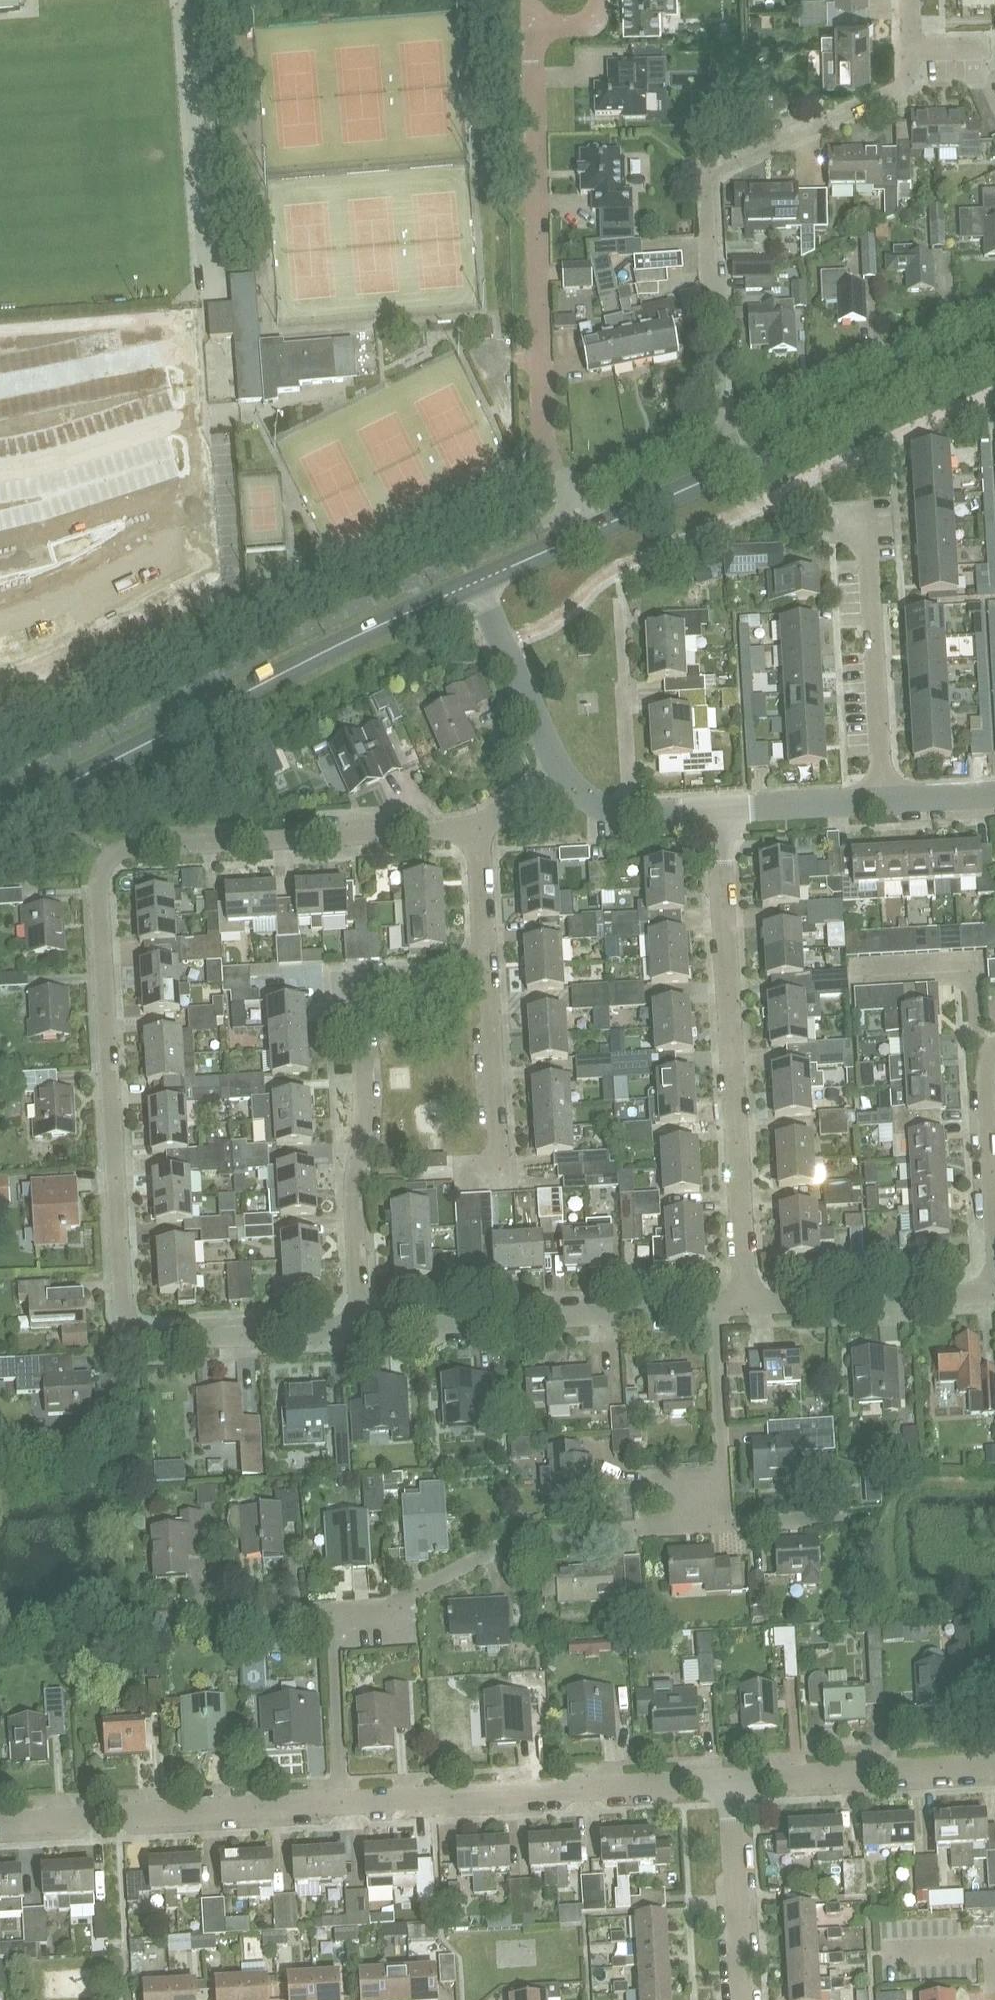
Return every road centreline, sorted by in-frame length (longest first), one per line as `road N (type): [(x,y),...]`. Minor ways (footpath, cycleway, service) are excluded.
road 1 (residential): [(131,1325),(122,1311),(102,864),(128,848),(478,828)]
road 2 (tertiary): [(0,817),(475,582)]
road 3 (residential): [(749,1305),(721,811)]
road 4 (residential): [(564,492),(994,303)]
road 5 (residential): [(564,492),(545,447),(534,29)]
road 6 (residential): [(359,1327),(357,1153),(373,980),(386,970),(487,968)]
road 7 (tertiary): [(582,534),(994,354)]
road 8 (residential): [(329,1610),(390,1607),(522,1536),(723,1524)]
road 9 (residential): [(342,1803),(730,1782)]
road 10 (residential): [(711,299),(709,178),(724,162),(903,81),(911,49)]
road 11 (residential): [(359,1327),(712,1307)]
road 12 (residential): [(0,1823),(342,1803)]
road 13 (residential): [(881,802),(866,525)]
road 14 (residential): [(730,1782),(994,1767)]
road 15 (residential): [(749,1305),(994,1292)]
road 16 (residential): [(131,1325),(174,1338),(359,1327)]
road 17 (residential): [(464,1174),(487,1169),(501,1147),(487,968)]
road 18 (residential): [(614,814),(629,776),(622,597)]
road 19 (residential): [(743,1999),(730,1782)]
road 20 (residential): [(723,1524),(712,1307)]
road 21 (residential): [(475,582),(565,777)]
road 22 (residential): [(994,1243),(986,1075),(994,1050)]
road 23 (residential): [(342,1803),(329,1610)]
road 24 (residential): [(156,1621),(329,1610)]
road 25 (residential): [(721,811),(881,802)]
road 26 (residential): [(487,968),(478,828)]
road 27 (residential): [(723,1524),(847,1520)]

